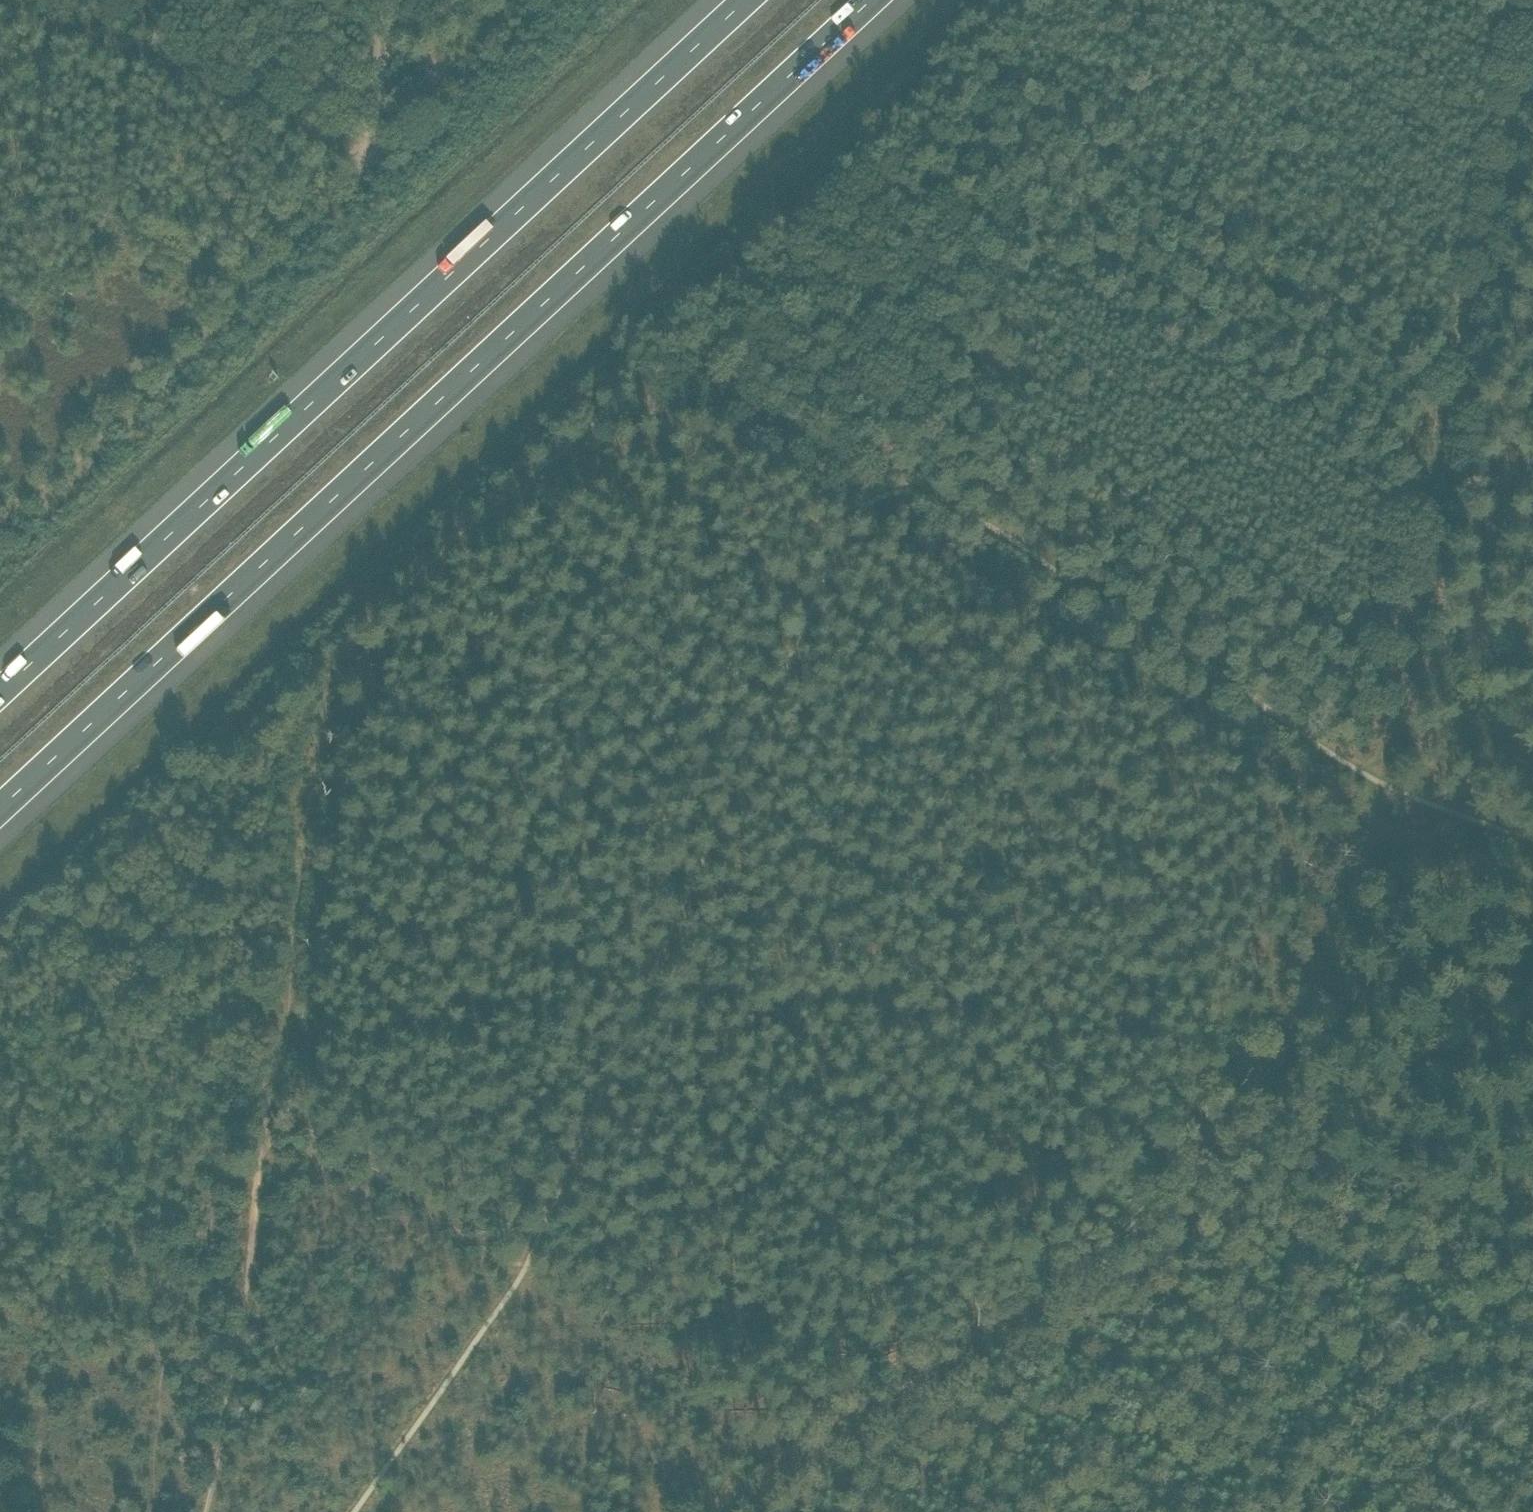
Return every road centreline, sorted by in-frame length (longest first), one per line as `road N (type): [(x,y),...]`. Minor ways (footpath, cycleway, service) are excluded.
road 1 (motorway): [(0,811),(876,0)]
road 2 (motorway): [(746,0),(0,692)]
road 3 (track): [(728,1511),(1017,1323),(1236,1132),(1335,929),(1382,785)]
road 4 (track): [(616,409),(535,469),(382,606),(331,664),(276,1107)]
road 5 (track): [(1532,27),(1485,231),(1382,785)]
road 6 (track): [(208,1511),(276,1107)]
road 7 (track): [(0,14),(363,154)]
road 8 (track): [(366,173),(402,150),(560,0)]
road 9 (track): [(385,0),(363,154)]
road 10 (track): [(856,481),(731,395)]
road 11 (track): [(731,395),(680,360),(616,409)]

